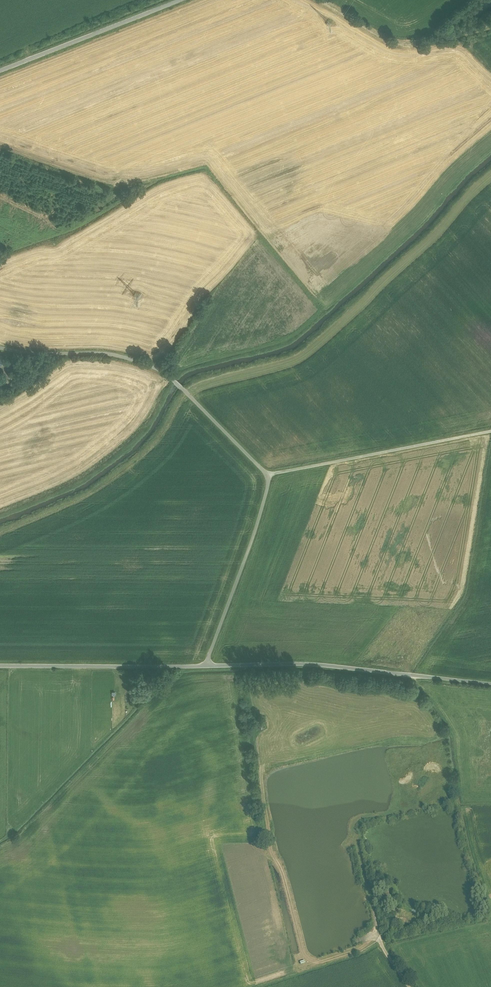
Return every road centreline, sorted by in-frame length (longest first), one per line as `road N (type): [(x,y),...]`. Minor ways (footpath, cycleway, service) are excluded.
road 1 (unclassified): [(208,666),(269,475),(154,368),(105,354),(0,347)]
road 2 (unclassified): [(208,666),(311,663),(490,685)]
road 3 (track): [(490,433),(269,475)]
road 4 (unclassified): [(0,667),(208,666)]
road 5 (track): [(380,940),(303,967),(272,857)]
road 6 (unclassified): [(182,0),(0,72)]
road 7 (track): [(490,22),(398,47),(314,0)]

